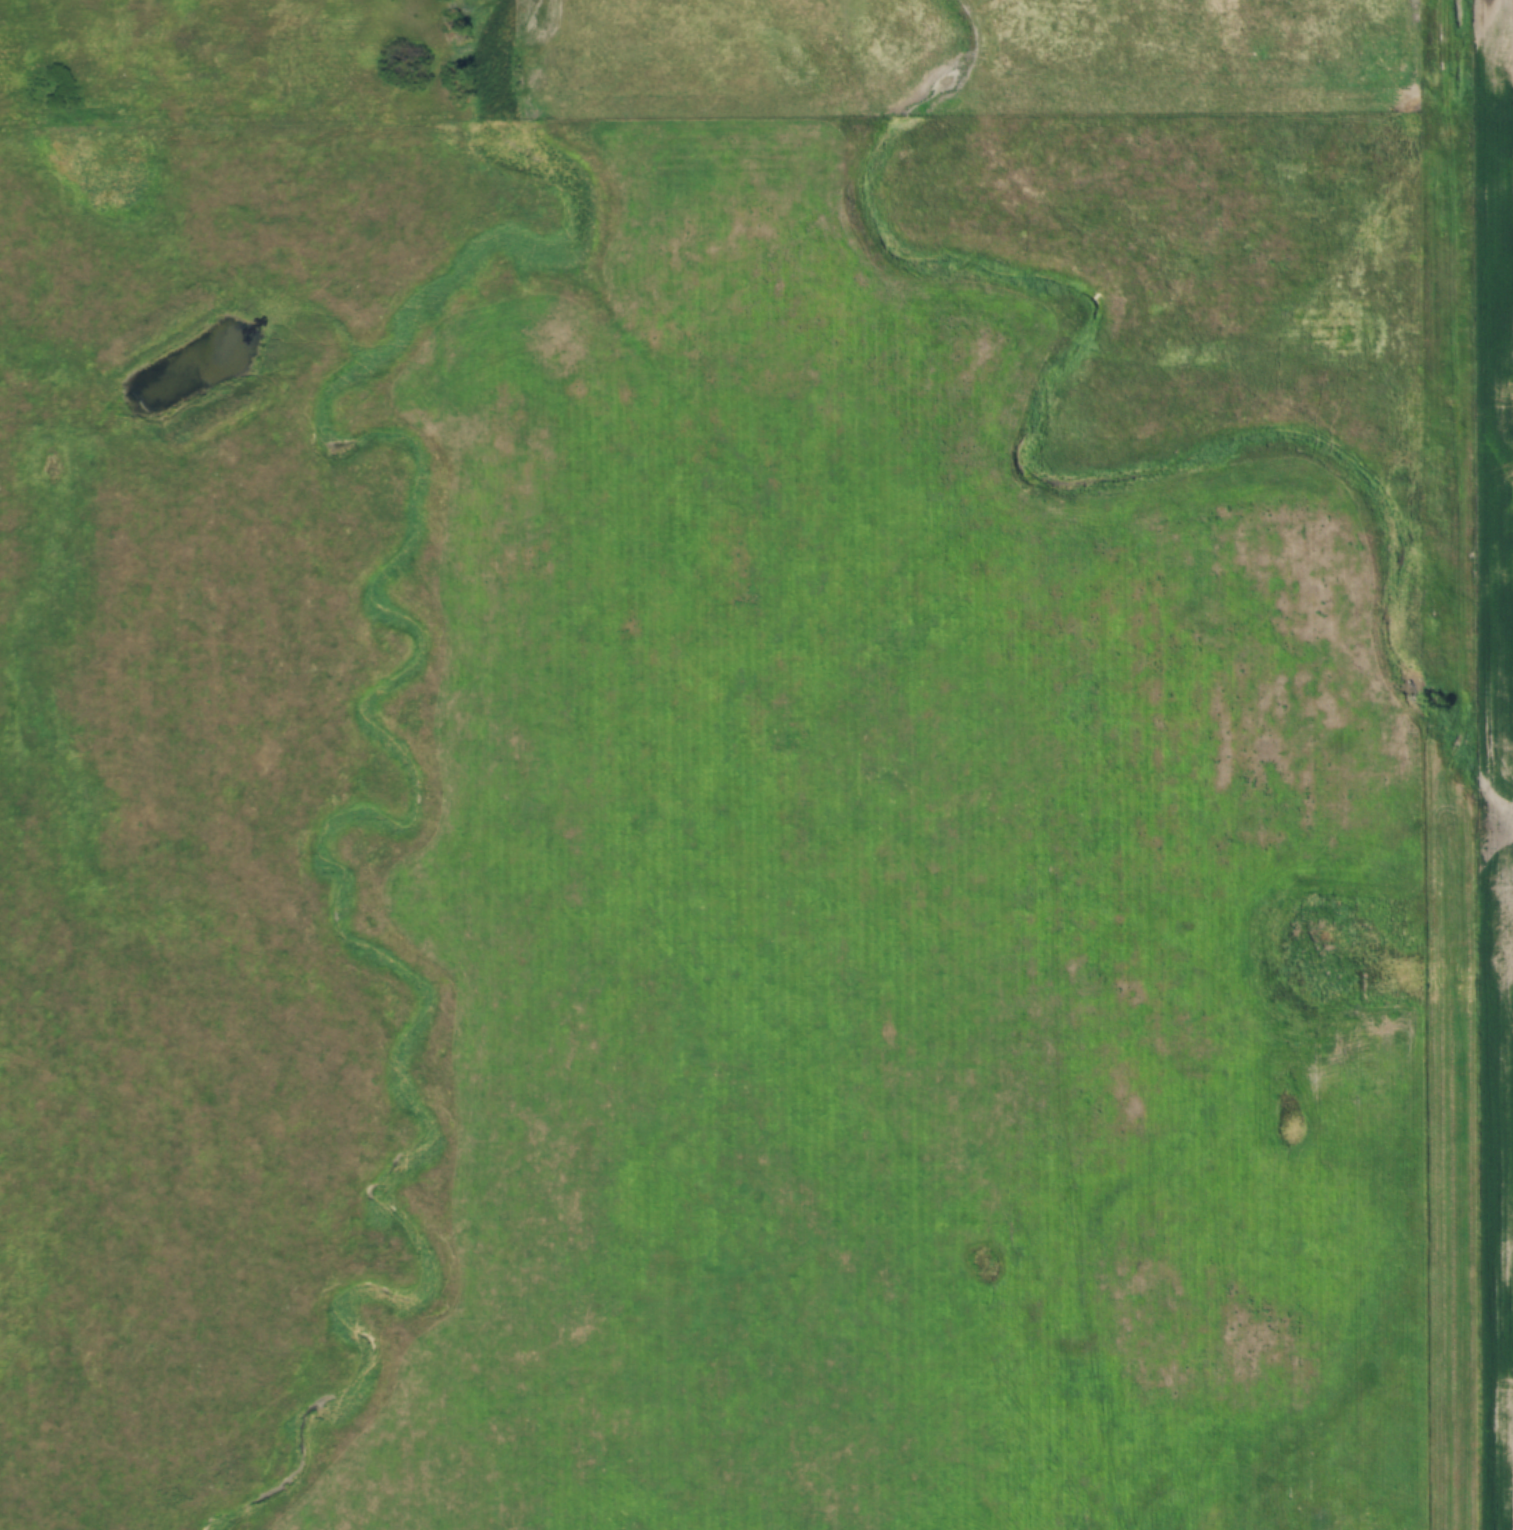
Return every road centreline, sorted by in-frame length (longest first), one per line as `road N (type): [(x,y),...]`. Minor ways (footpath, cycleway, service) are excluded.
road 1 (track): [(1457,1529),(1445,0)]

